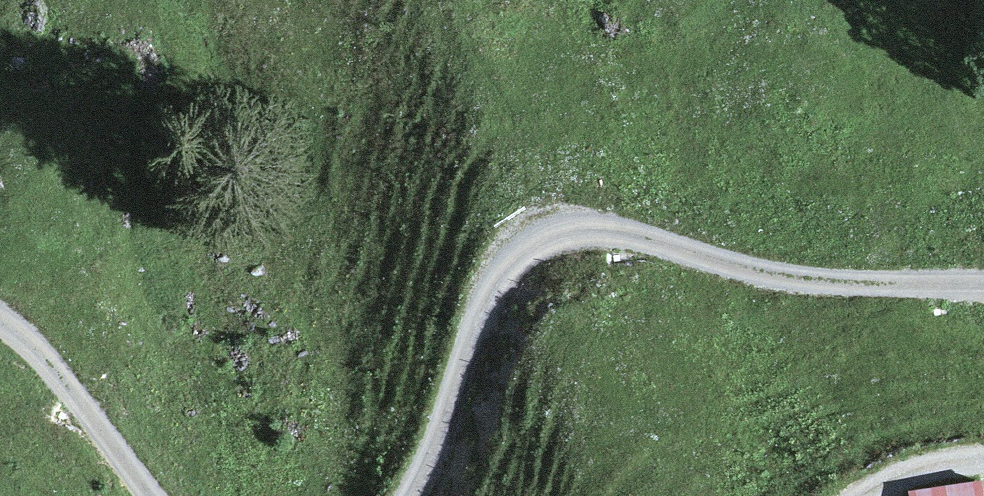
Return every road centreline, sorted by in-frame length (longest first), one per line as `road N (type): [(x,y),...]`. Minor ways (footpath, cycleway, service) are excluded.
road 1 (track): [(983,304),(759,284),(599,234),(560,226),(526,233),(502,264),(411,495)]
road 2 (track): [(142,495),(0,330)]

